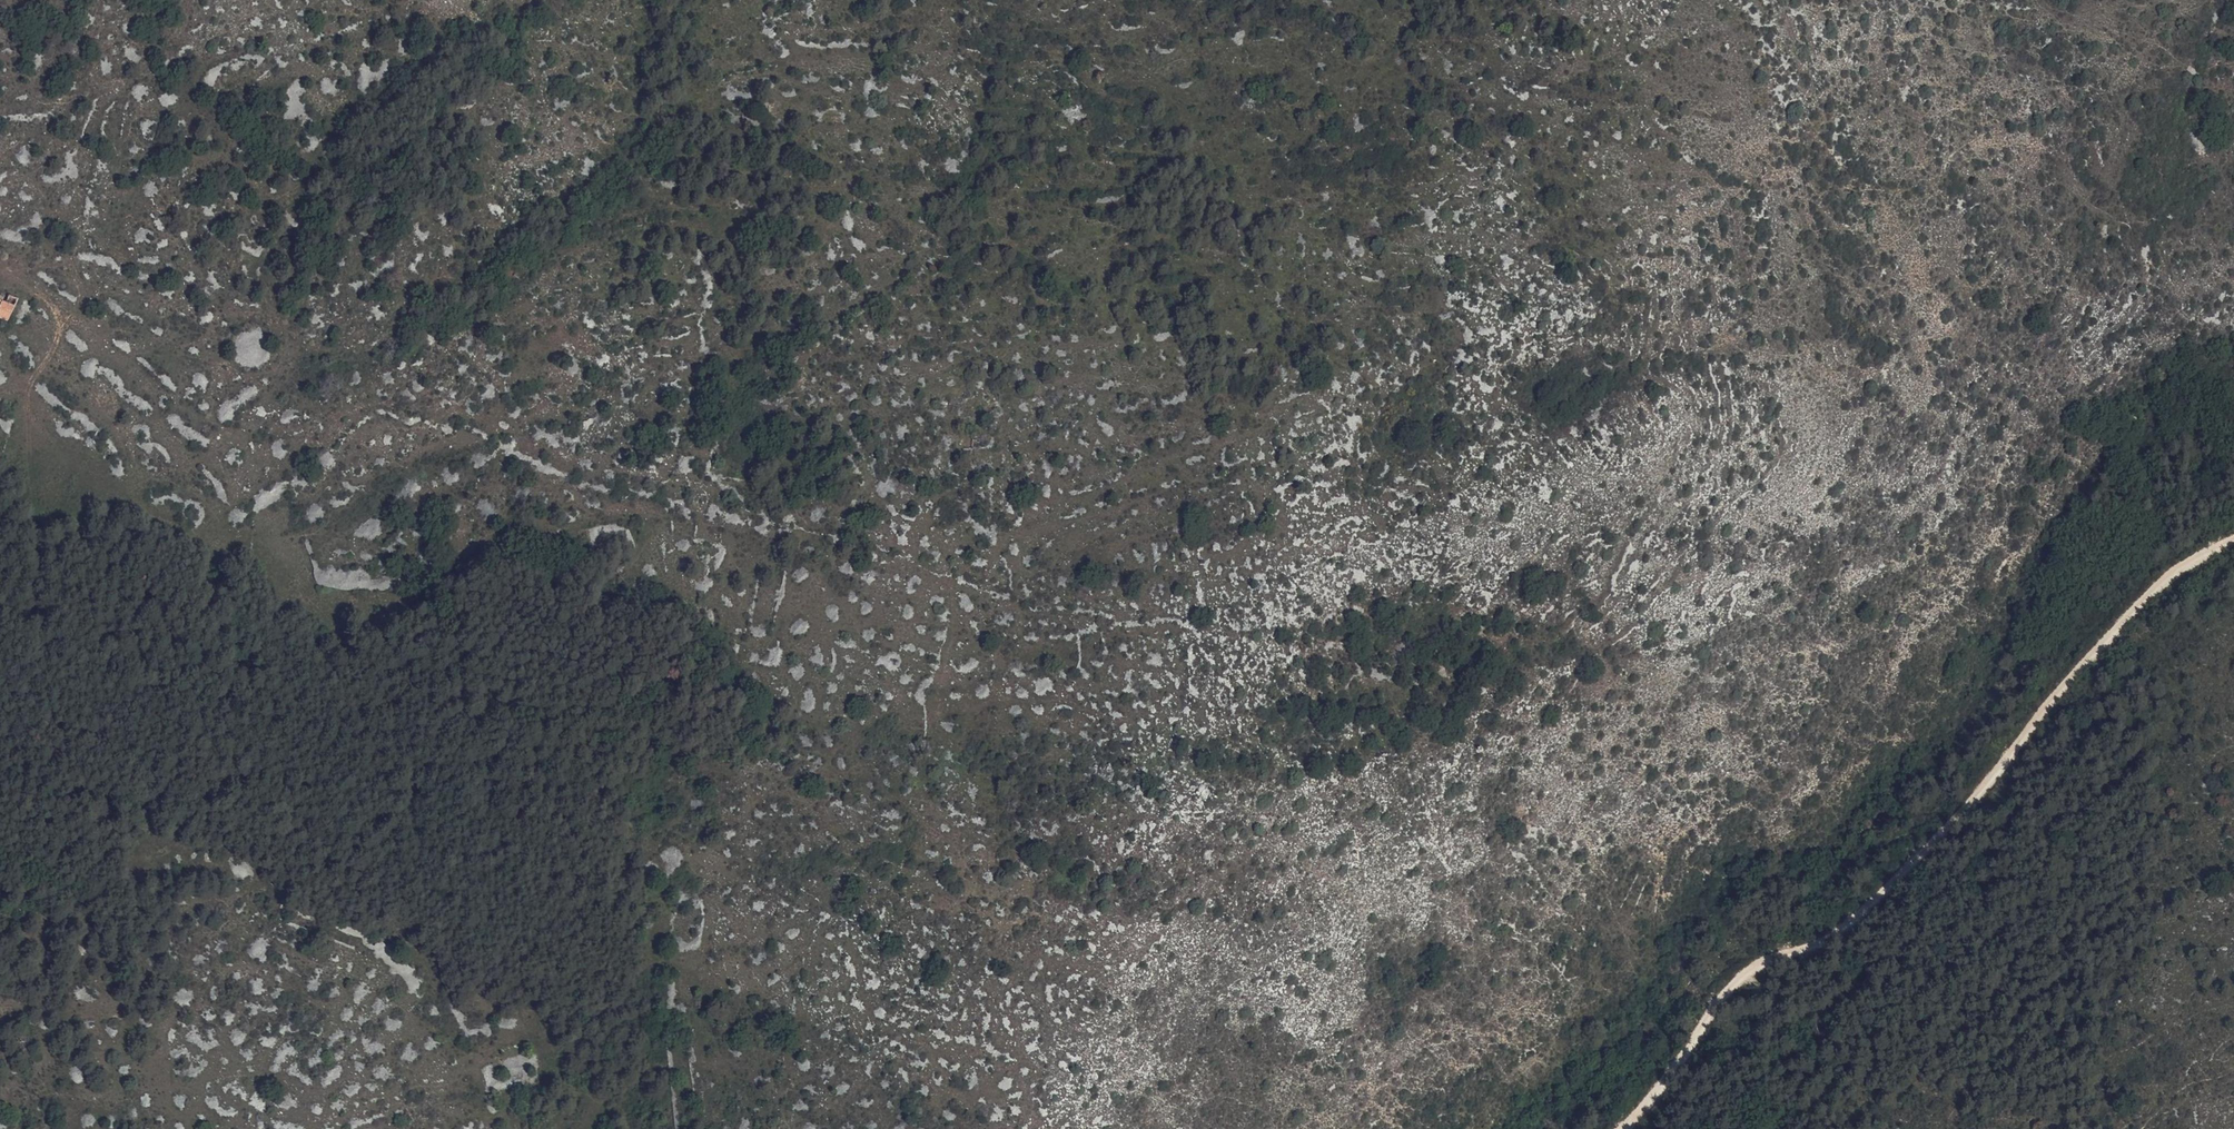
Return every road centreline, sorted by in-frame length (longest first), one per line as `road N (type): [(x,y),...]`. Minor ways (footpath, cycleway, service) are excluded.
road 1 (track): [(2233,548),(2161,592),(1929,869),(1852,936),(1776,963),(1737,994),(1636,1128)]
road 2 (track): [(0,788),(41,766),(58,732),(21,654),(26,615),(4,574),(30,521),(30,428),(59,327)]

